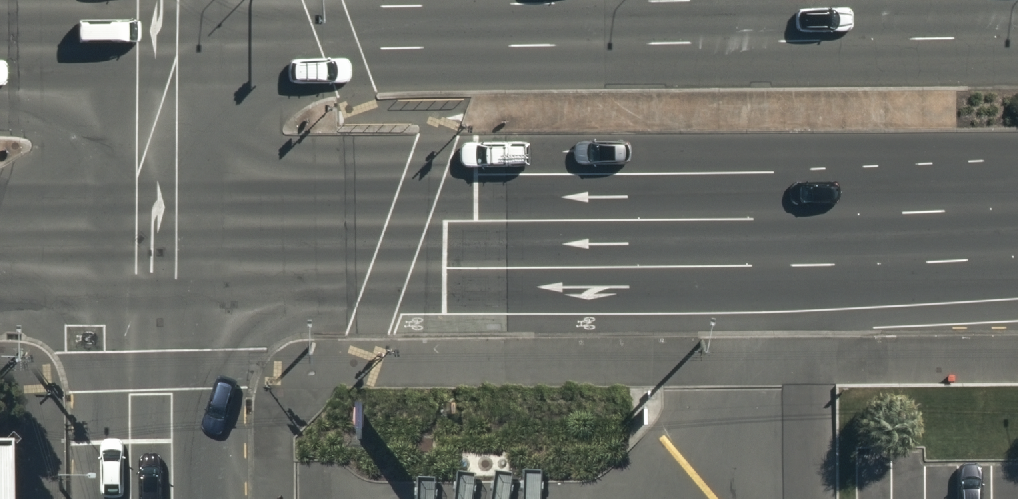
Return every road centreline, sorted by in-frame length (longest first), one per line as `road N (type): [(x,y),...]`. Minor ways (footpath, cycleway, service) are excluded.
road 1 (primary): [(1017,231),(152,239)]
road 2 (primary): [(159,28),(1017,21)]
road 3 (tertiary): [(152,239),(155,498)]
road 4 (tertiary): [(159,28),(152,239)]
road 5 (primary): [(0,28),(159,28)]
road 6 (primary): [(152,239),(0,238)]

